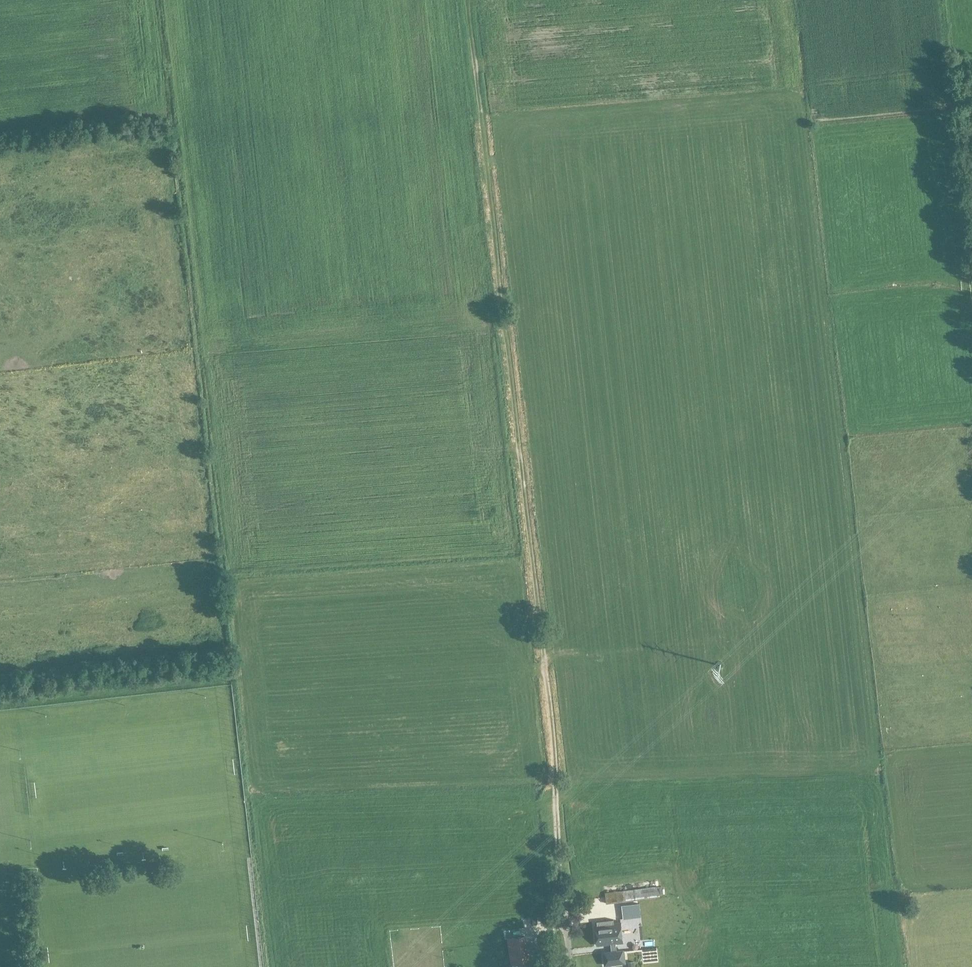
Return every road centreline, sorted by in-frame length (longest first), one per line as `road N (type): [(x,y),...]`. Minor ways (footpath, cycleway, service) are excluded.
road 1 (track): [(565,912),(468,0)]

